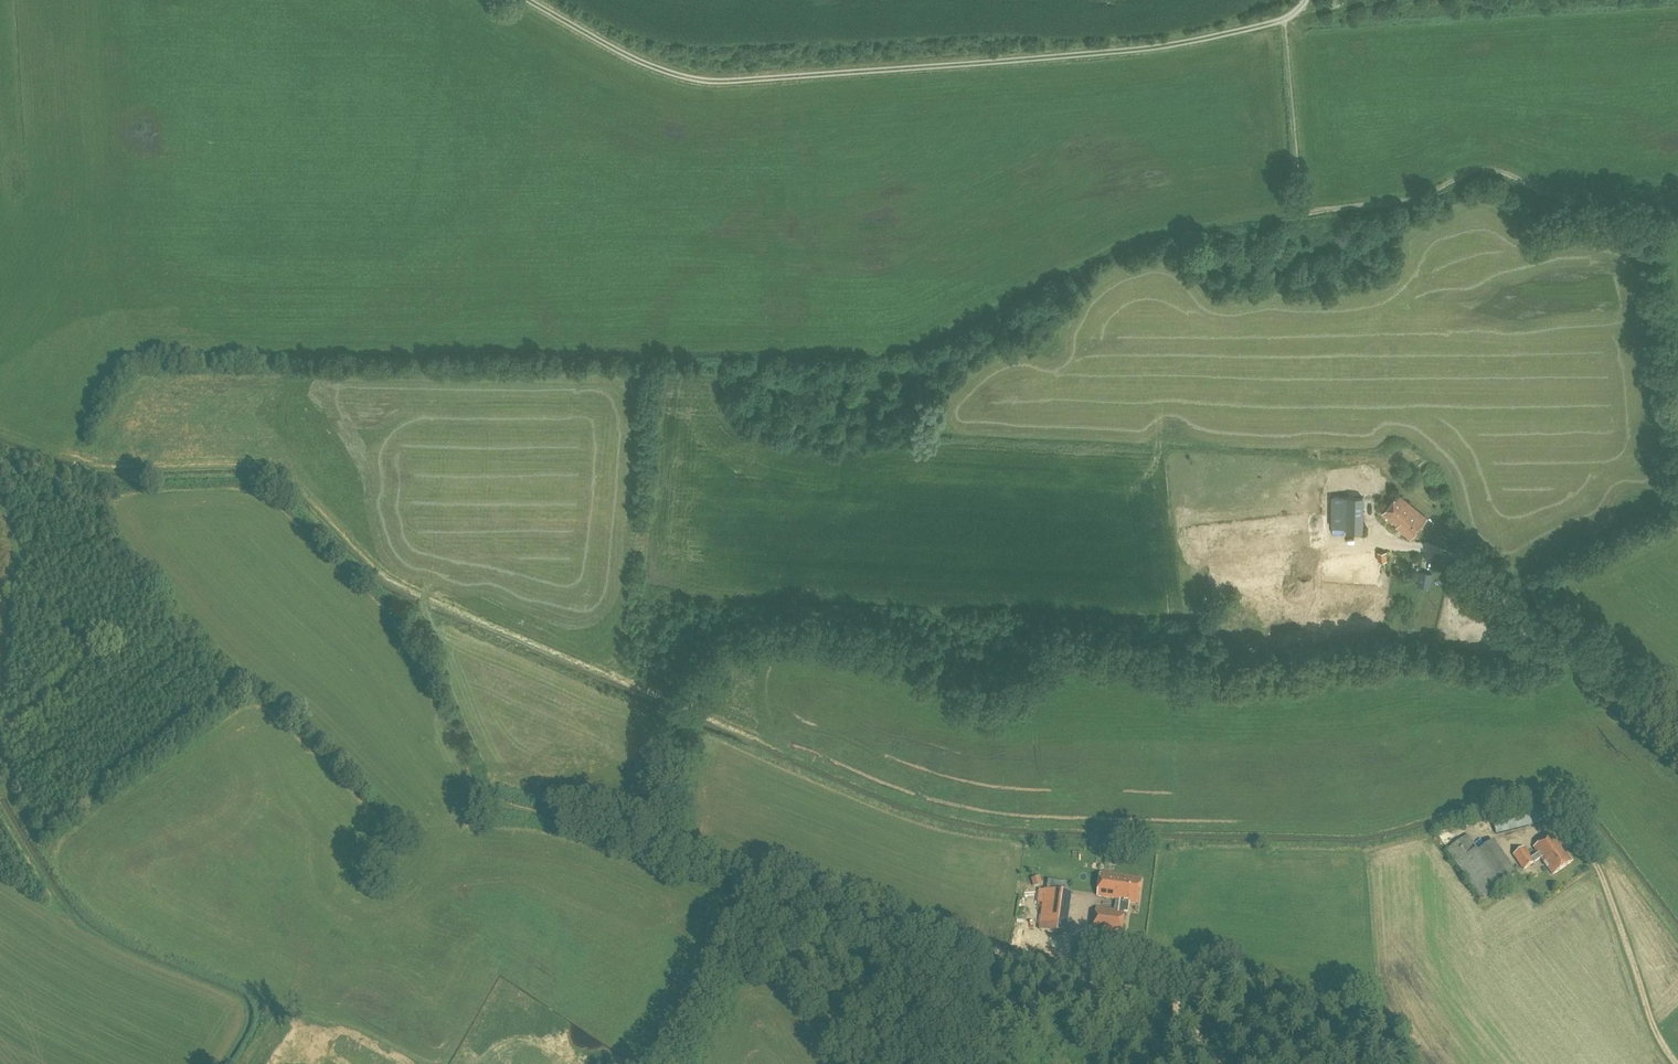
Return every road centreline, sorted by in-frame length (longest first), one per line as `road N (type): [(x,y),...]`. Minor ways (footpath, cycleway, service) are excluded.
road 1 (track): [(532,0),(650,65),(720,80),(1147,49),(1285,19)]
road 2 (track): [(1221,1063),(1142,947),(1071,943),(1063,960),(1069,981),(1168,1006)]
road 3 (track): [(1063,960),(962,943),(741,856)]
road 4 (track): [(682,842),(481,809)]
road 5 (track): [(1454,564),(1571,658)]
road 6 (track): [(1571,658),(1677,741)]
road 7 (track): [(691,1063),(752,943)]

